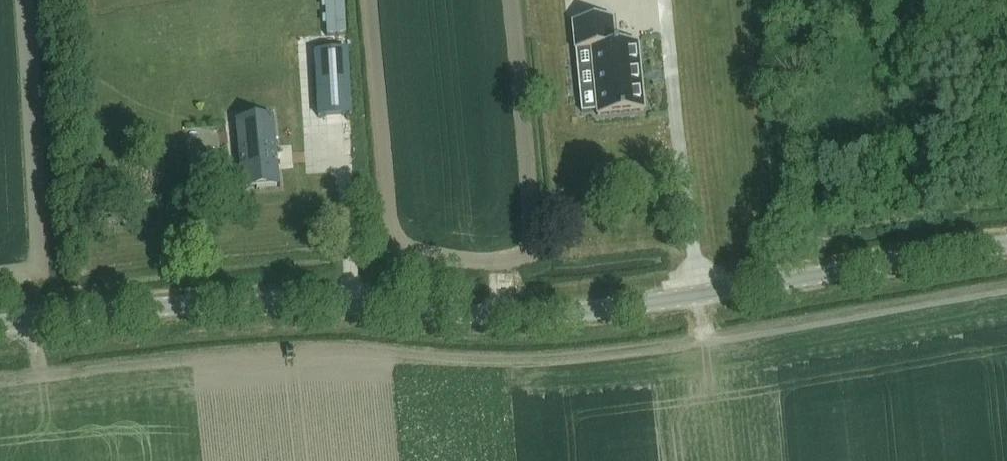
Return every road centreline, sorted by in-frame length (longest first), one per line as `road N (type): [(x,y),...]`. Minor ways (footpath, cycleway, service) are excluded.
road 1 (tertiary): [(0,326),(240,301),(529,316),(616,311),(1006,246)]

